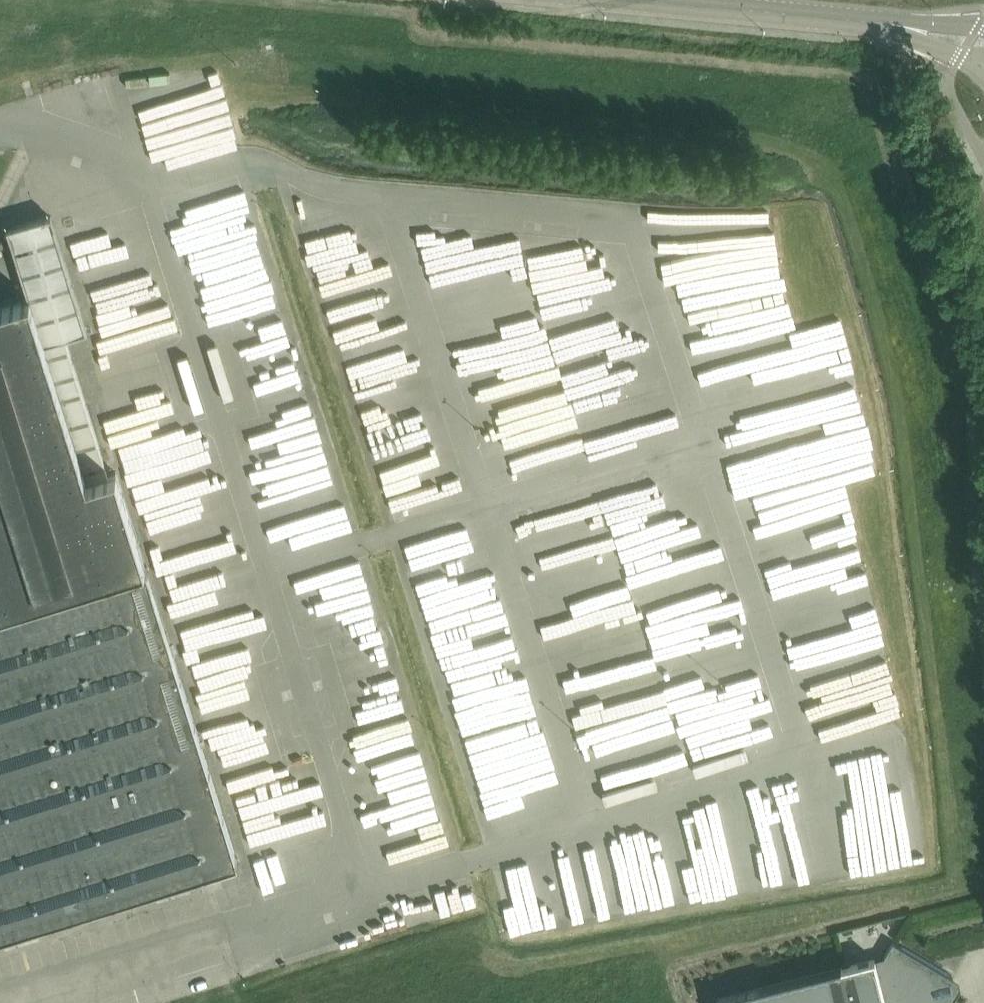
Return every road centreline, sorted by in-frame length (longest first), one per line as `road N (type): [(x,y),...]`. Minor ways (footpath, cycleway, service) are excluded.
road 1 (unclassified): [(649,0),(863,21)]
road 2 (unclassified): [(863,21),(983,66)]
road 3 (unclassified): [(983,25),(863,21)]

